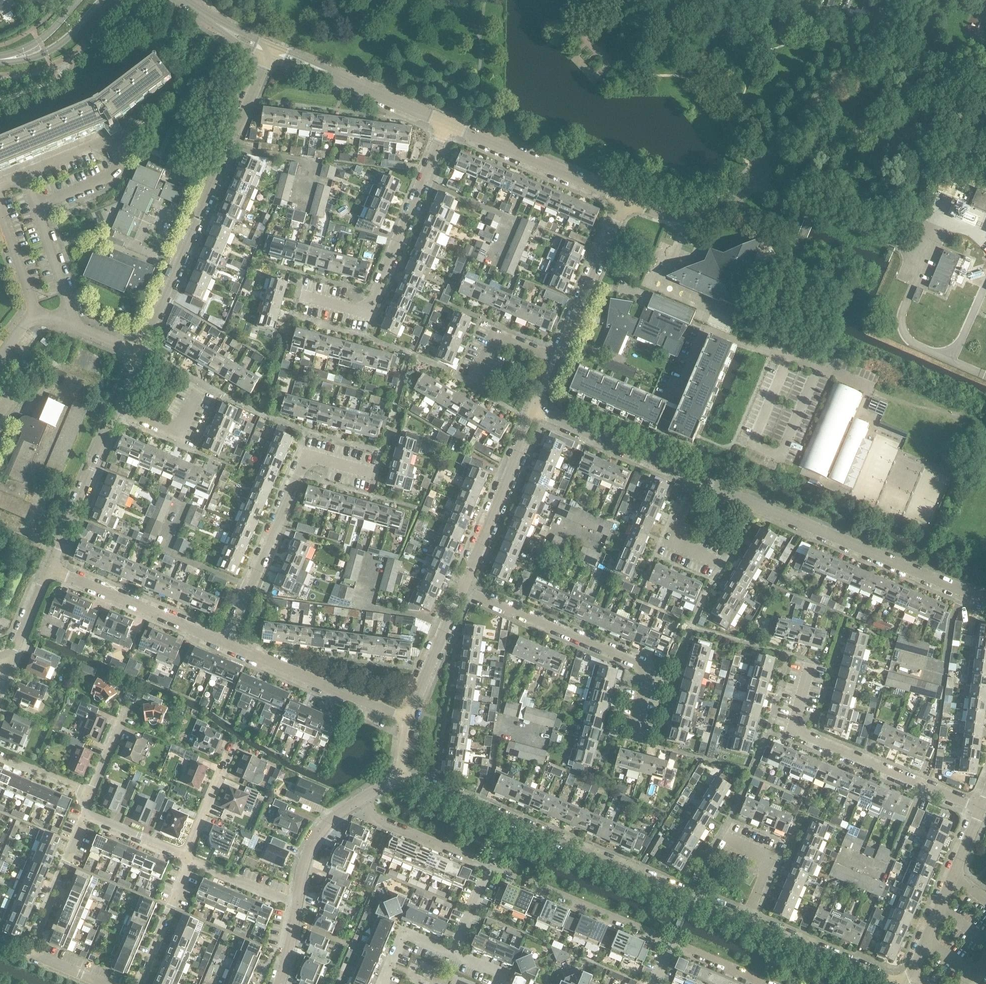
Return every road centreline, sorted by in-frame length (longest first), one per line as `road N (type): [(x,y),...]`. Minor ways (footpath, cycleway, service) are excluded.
road 1 (residential): [(747,919),(404,775)]
road 2 (residential): [(146,350),(268,49)]
road 3 (residential): [(985,600),(697,478)]
road 4 (residential): [(298,294),(370,314),(448,124)]
road 5 (residential): [(228,642),(300,468),(310,459),(378,476)]
road 6 (residential): [(983,810),(797,728),(812,662)]
road 7 (residential): [(630,739),(646,681),(636,664),(462,588)]
road 8 (residential): [(105,983),(27,951),(85,813)]
road 9 (residential): [(650,458),(707,328),(789,357)]
road 10 (residential): [(754,178),(867,51),(890,0)]
road 11 (residential): [(672,945),(488,868)]
road 12 (residential): [(408,721),(228,642)]
road 13 (residential): [(448,124),(268,49)]
road 14 (residential): [(462,588),(536,409)]
road 15 (residential): [(624,199),(448,124)]
road 16 (residential): [(228,642),(53,566)]
road 17 (residential): [(907,983),(983,810)]
road 18 (residential): [(554,360),(624,199)]
road 19 (residential): [(53,566),(121,408)]
road 20 (residential): [(901,983),(747,919)]
road 21 (residential): [(803,363),(800,244),(815,207)]
road 22 (residential): [(488,868),(394,827),(360,800)]
road 23 (residential): [(408,721),(462,588)]
road 24 (residential): [(754,178),(699,213),(624,199)]
road 25 (residential): [(188,858),(139,983)]
road 26 (residential): [(299,907),(309,851),(360,800)]
road 27 (residential): [(75,323),(37,203)]
road 28 (residential): [(650,458),(536,409)]
road 29 (residential): [(299,907),(188,858)]

